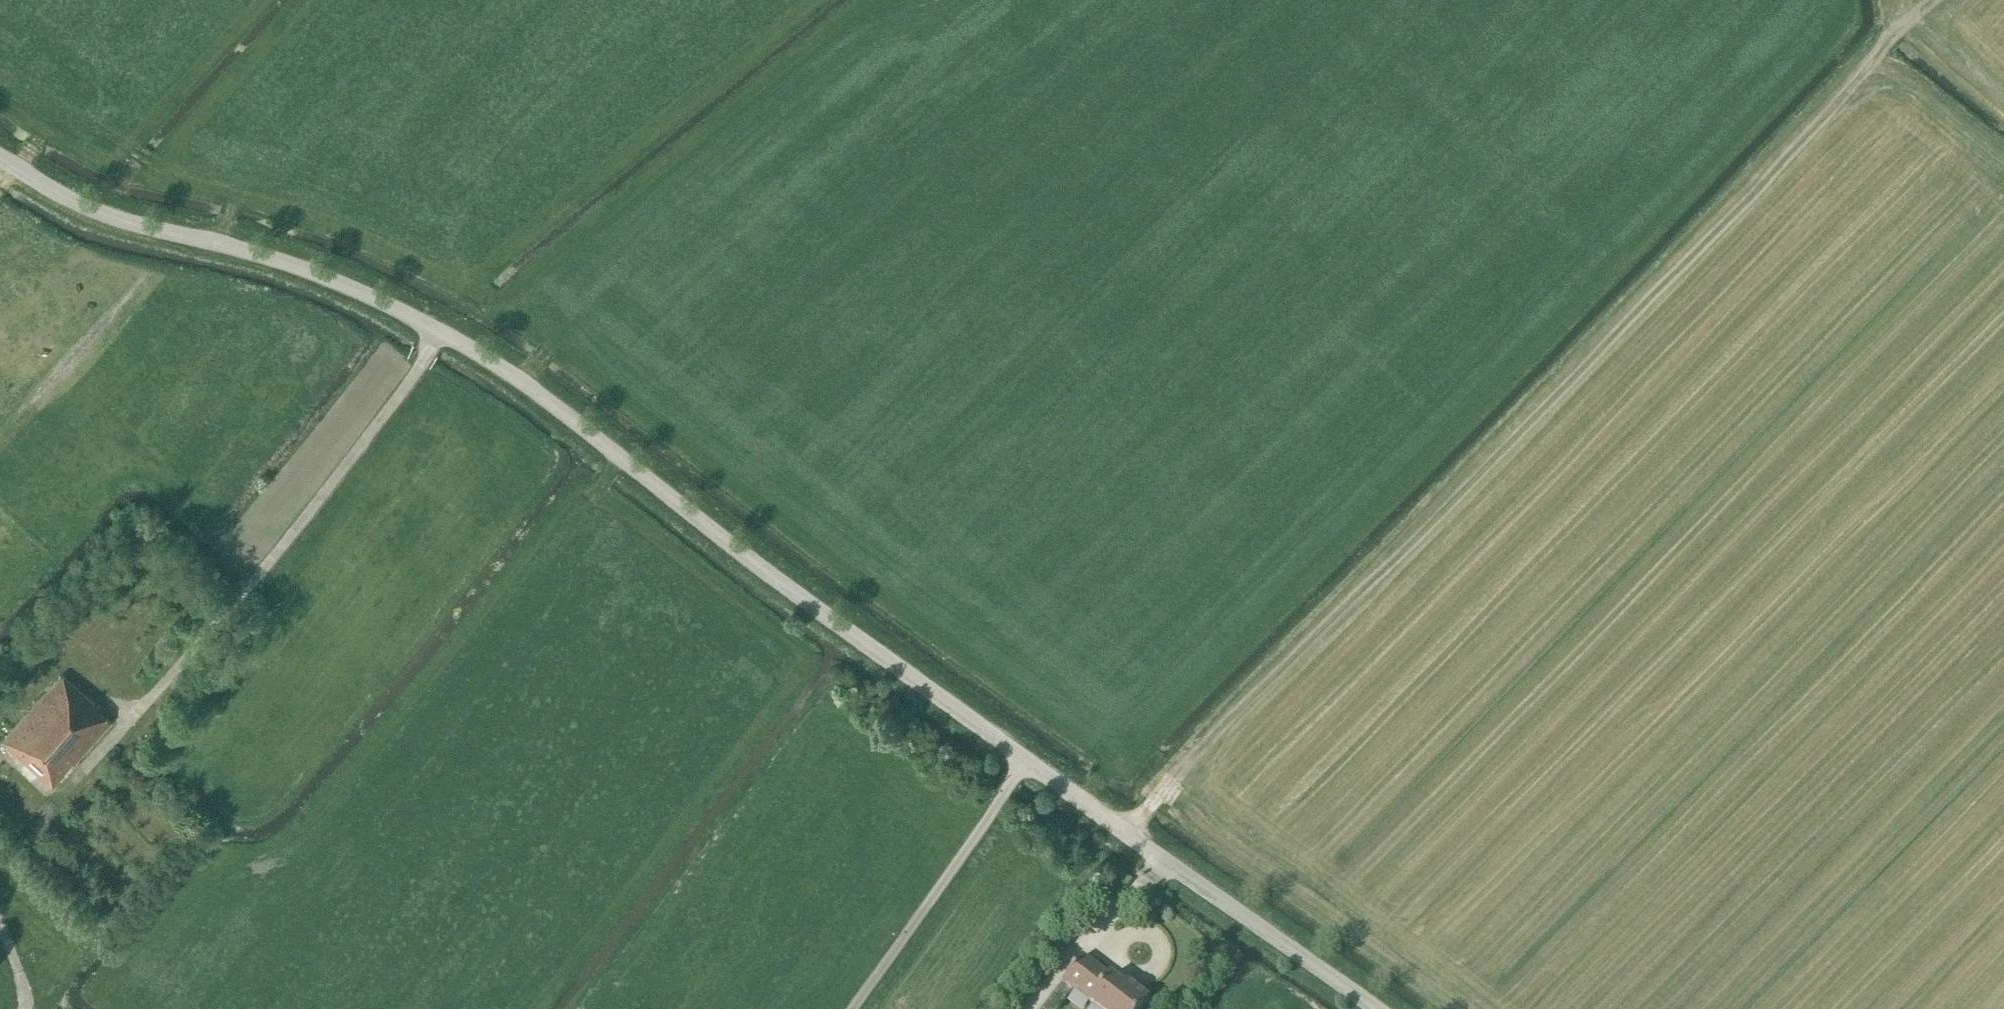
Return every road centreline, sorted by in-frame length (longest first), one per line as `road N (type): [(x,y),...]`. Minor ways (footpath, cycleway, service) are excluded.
road 1 (unclassified): [(1377,1008),(737,549),(532,386),(359,290),(256,252),(126,221),(0,157)]

